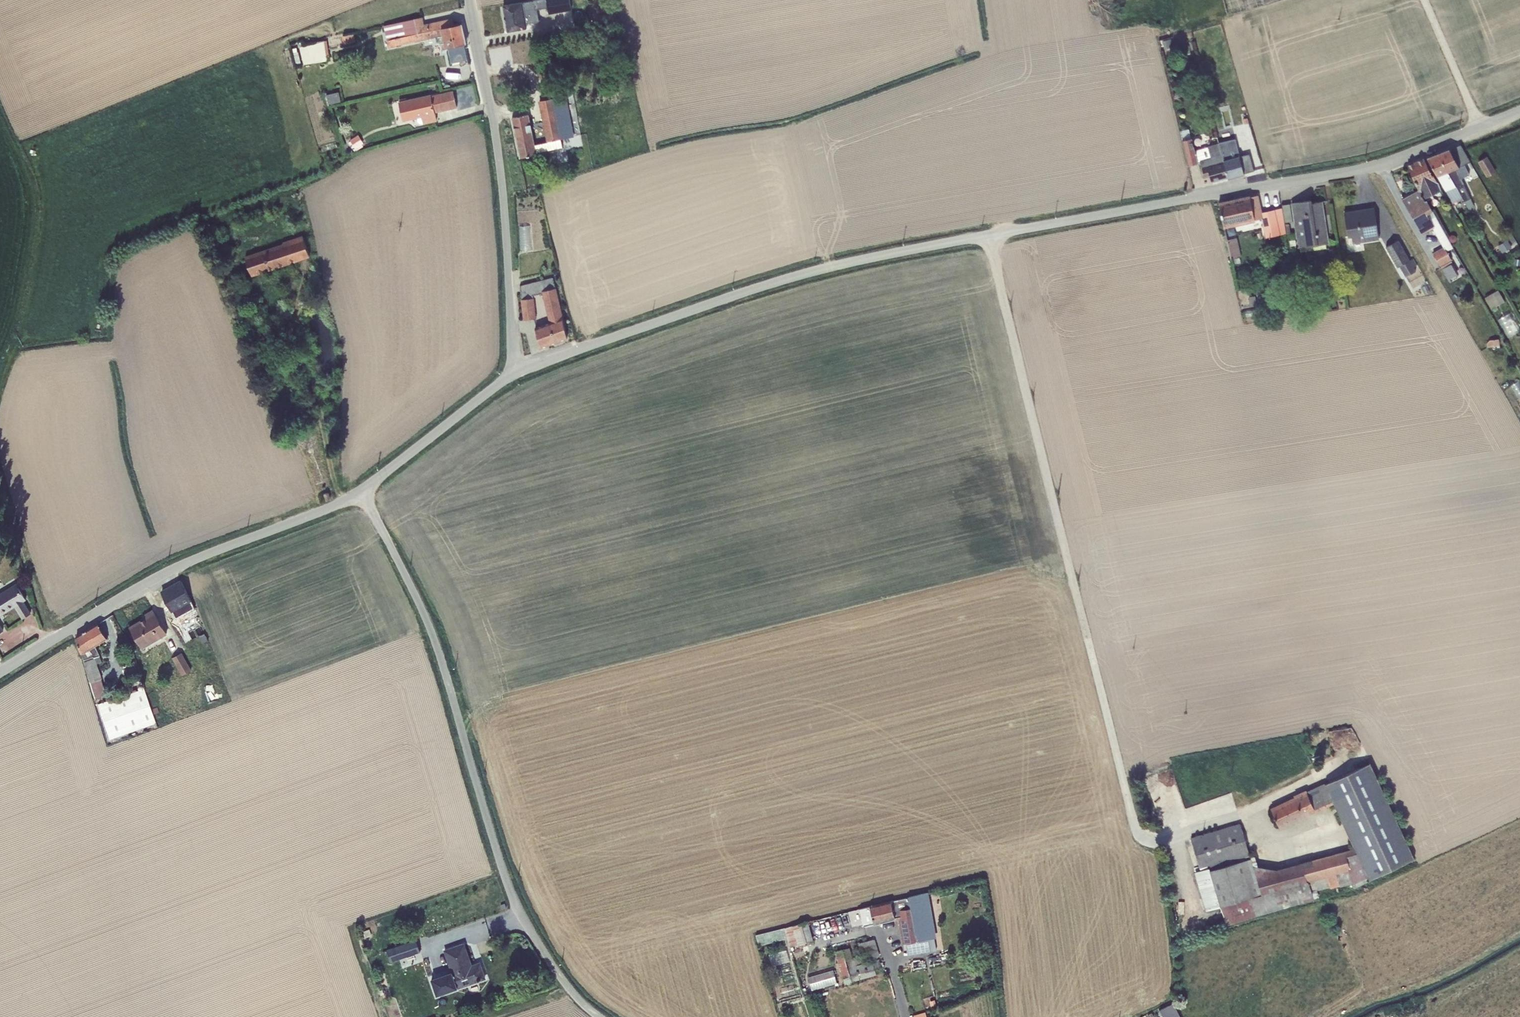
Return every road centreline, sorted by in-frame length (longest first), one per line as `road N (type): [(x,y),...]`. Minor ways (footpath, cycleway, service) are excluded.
road 1 (unclassified): [(513,373),(843,262),(1338,174),(1519,110)]
road 2 (track): [(989,235),(1137,828),(1153,839)]
road 3 (unclassified): [(359,494),(428,626),(518,907),(567,986),(601,1016)]
road 4 (unclassified): [(0,672),(180,564),(359,494)]
road 5 (unclassified): [(469,0),(499,150),(513,373)]
road 6 (track): [(1153,839),(1242,812),(1349,761)]
road 7 (unclassified): [(359,494),(513,373)]

